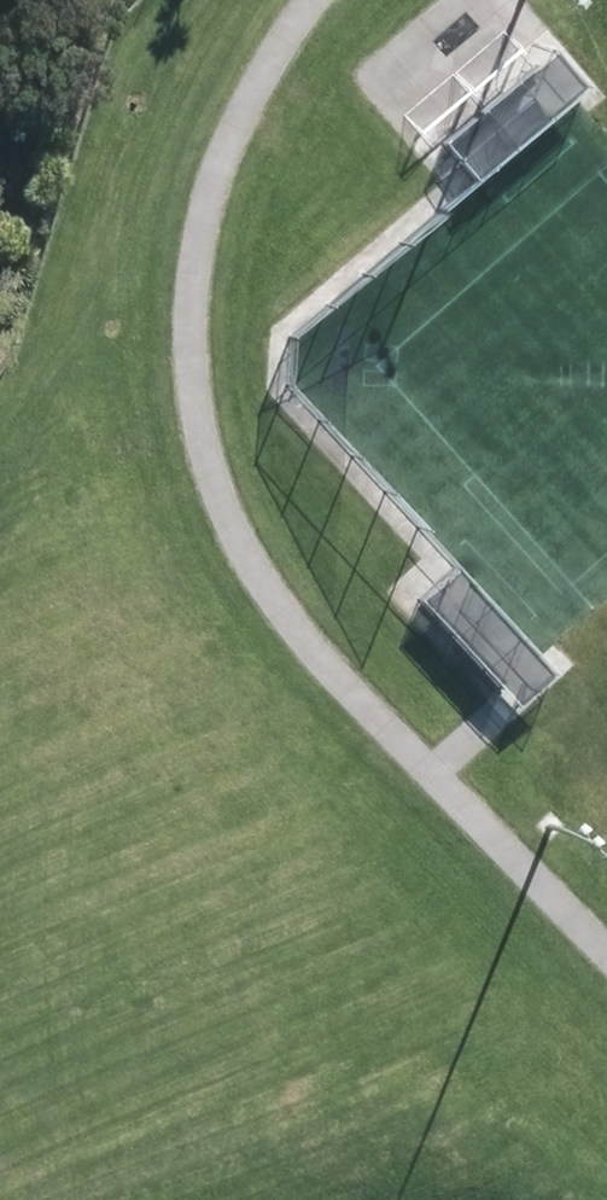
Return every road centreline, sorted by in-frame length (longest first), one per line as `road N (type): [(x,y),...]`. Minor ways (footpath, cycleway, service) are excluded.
road 1 (motorway): [(237,0),(367,1199)]
road 2 (motorway): [(106,1199),(0,213)]

